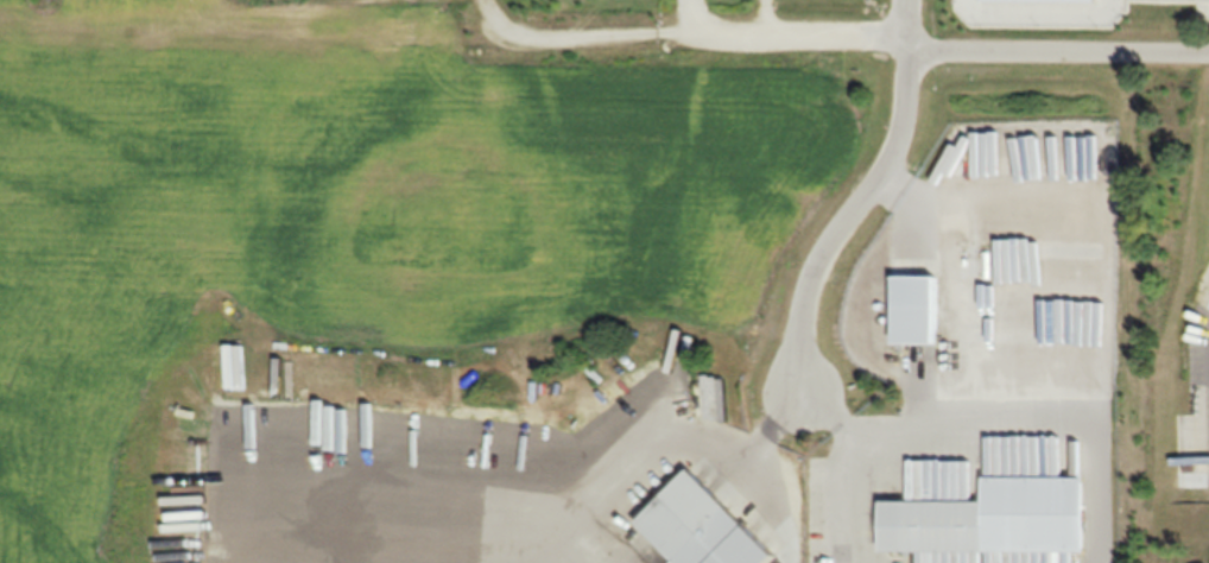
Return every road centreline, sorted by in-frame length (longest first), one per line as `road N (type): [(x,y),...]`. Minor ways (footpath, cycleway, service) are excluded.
road 1 (residential): [(804,398),(797,312),(901,115),(905,0)]

